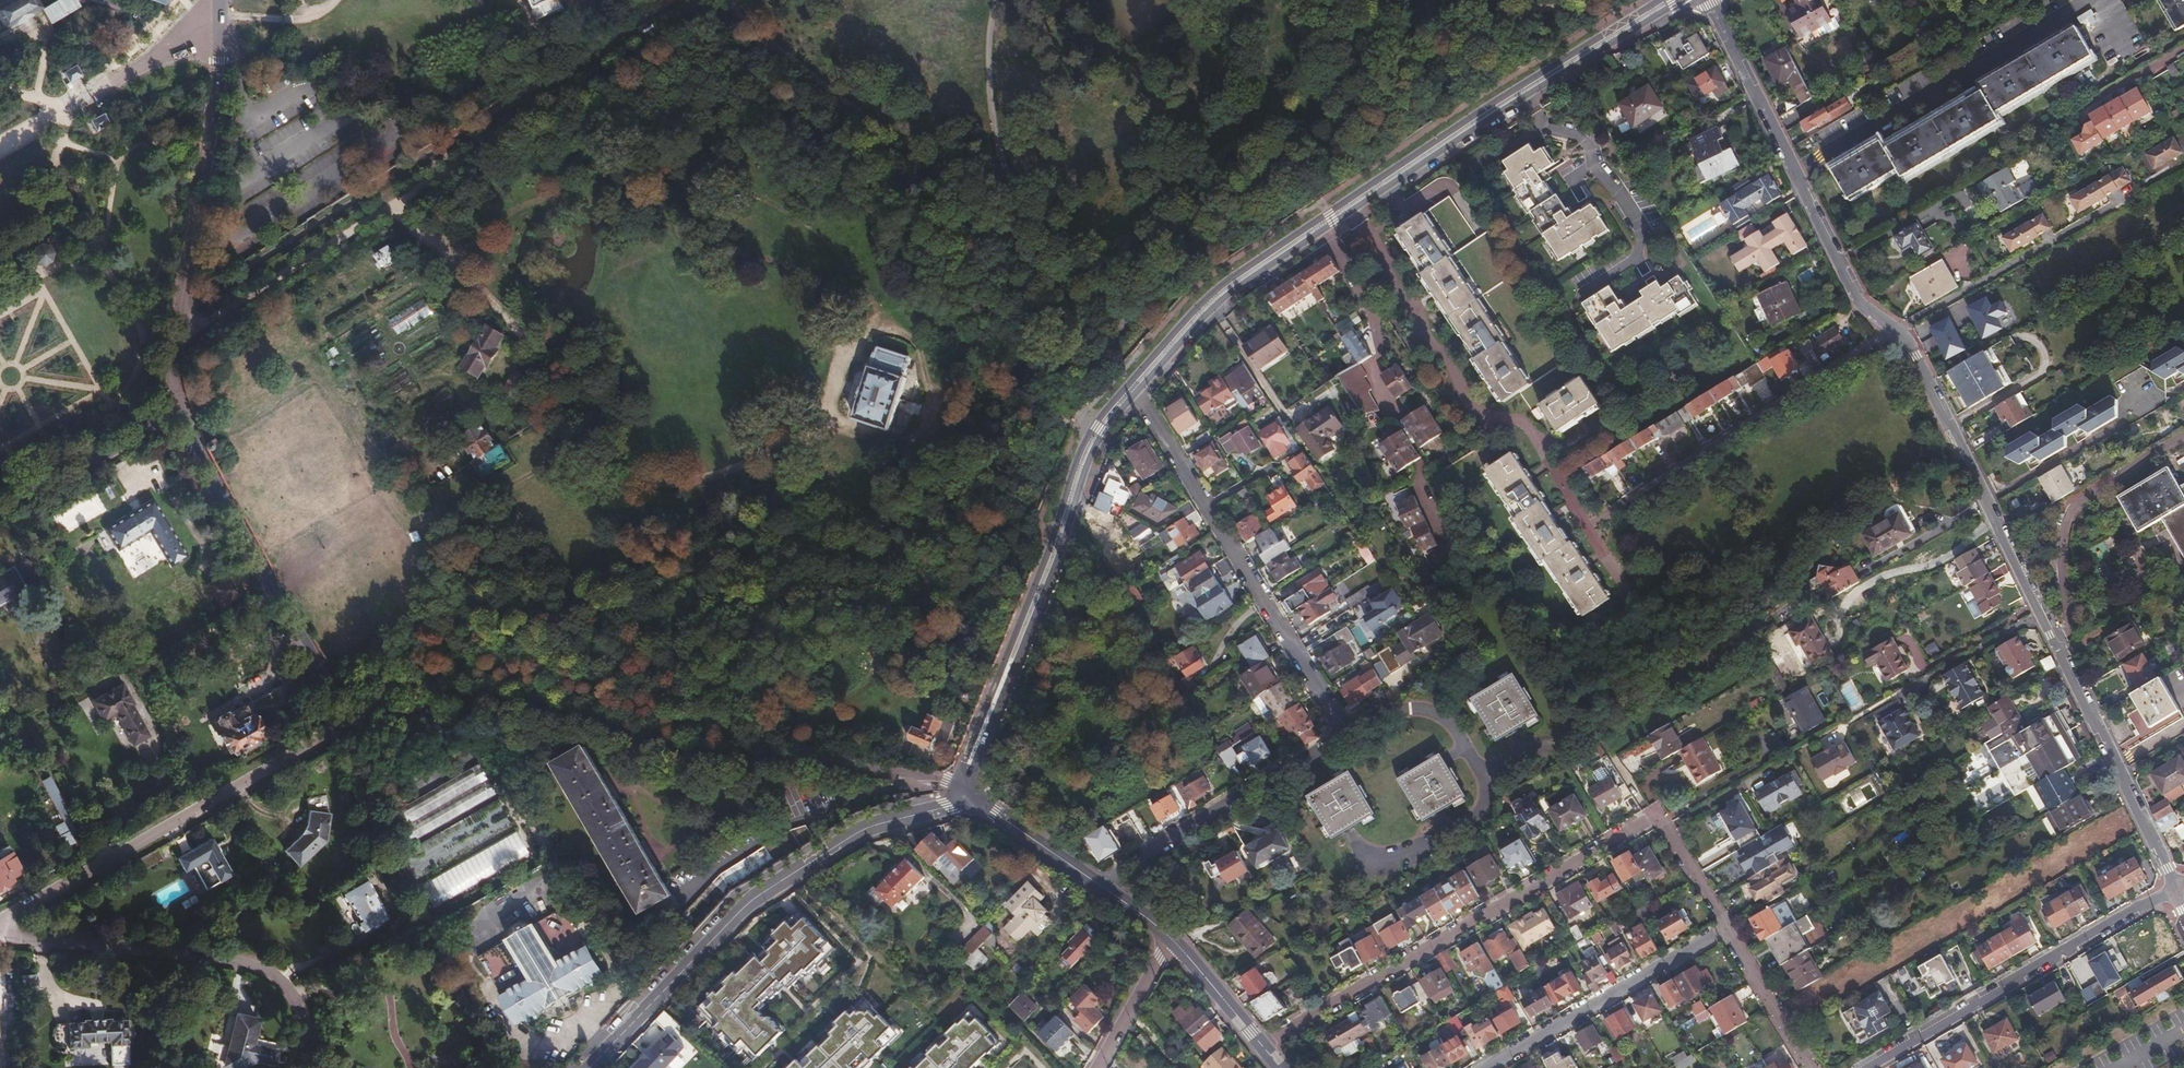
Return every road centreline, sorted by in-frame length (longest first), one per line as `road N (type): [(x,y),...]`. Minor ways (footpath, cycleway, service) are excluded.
road 1 (residential): [(2174,888),(1909,347),(1856,300),(1707,0)]
road 2 (secondary): [(1132,387),(1221,292),(1561,64),(1673,0)]
road 3 (tertiary): [(958,790),(892,773),(663,744),(500,698),(362,710)]
road 4 (residential): [(1262,1046),(1658,813),(1727,927)]
road 5 (residential): [(587,1067),(745,903),(865,829),(948,807),(958,790)]
road 6 (secondary): [(958,790),(1083,459),(1132,387)]
road 7 (residential): [(0,923),(362,710)]
road 8 (tertiary): [(172,412),(169,379),(219,72),(220,0)]
road 9 (residential): [(1345,735),(1132,387)]
road 10 (residential): [(0,937),(246,961),(288,991),(302,1018),(300,1067)]
road 11 (residential): [(1356,848),(1398,862),(1476,825),(1492,805),(1490,784),(1452,724),(1434,713),(1379,714),(1345,735)]
road 12 (residential): [(1864,1067),(2174,888)]
road 13 (tertiary): [(362,710),(329,686),(172,412)]
road 14 (residential): [(1345,735),(1101,884)]
road 15 (residential): [(1485,1067),(1727,927)]
road 16 (residential): [(0,502),(172,412)]
road 17 (secondary): [(1101,884),(958,790)]
road 18 (residential): [(1727,927),(1812,1067)]
road 19 (residential): [(1174,940),(1096,1067)]
road 20 (secondary): [(1262,1046),(1174,940)]

